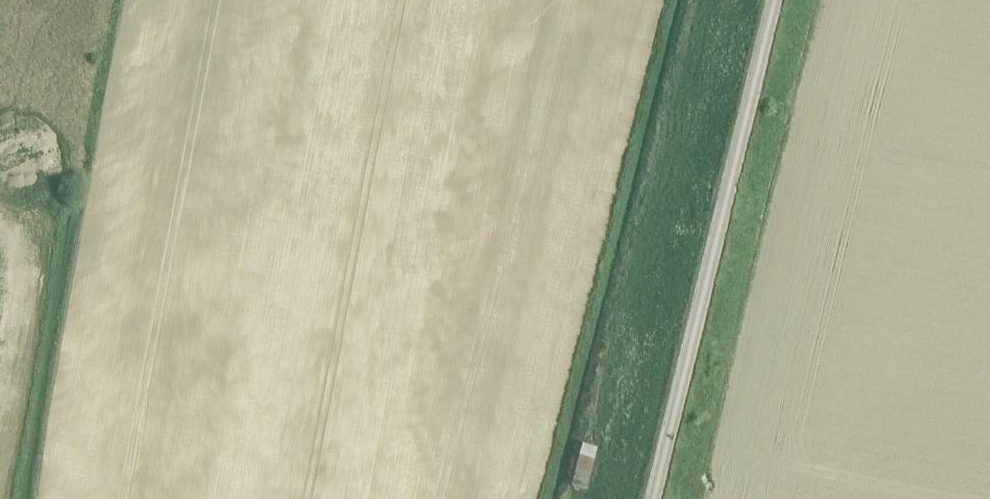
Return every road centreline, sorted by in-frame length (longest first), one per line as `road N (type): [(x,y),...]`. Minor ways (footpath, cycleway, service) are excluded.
road 1 (tertiary): [(654,498),(778,0)]

